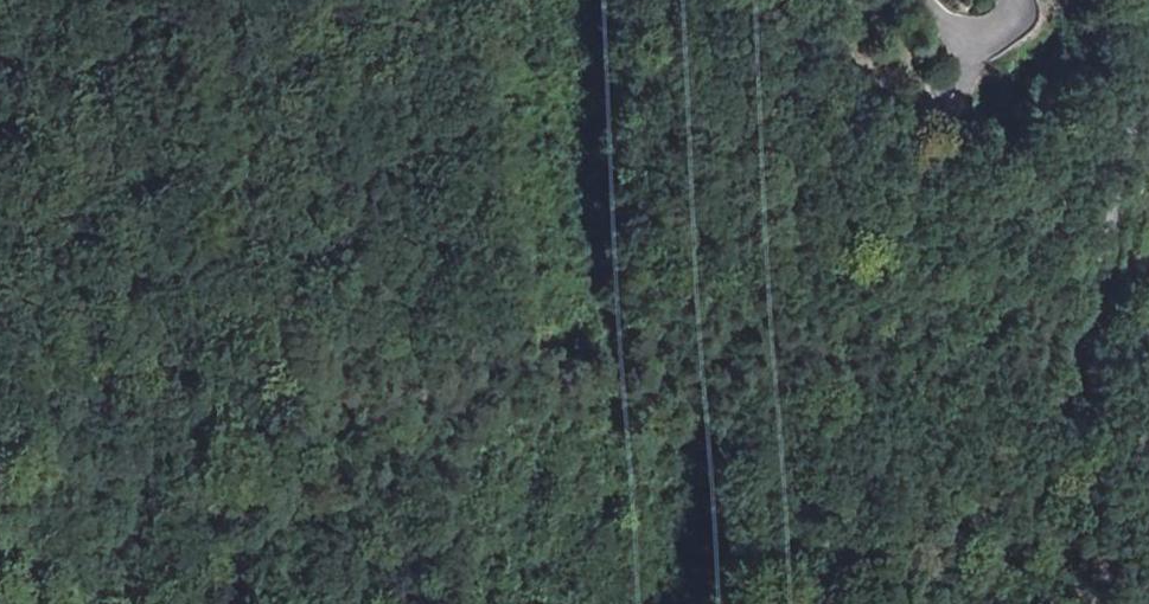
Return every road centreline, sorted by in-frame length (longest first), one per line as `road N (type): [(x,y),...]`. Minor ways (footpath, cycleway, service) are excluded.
road 1 (unclassified): [(1148,100),(1122,286),(1024,553),(1031,603)]

